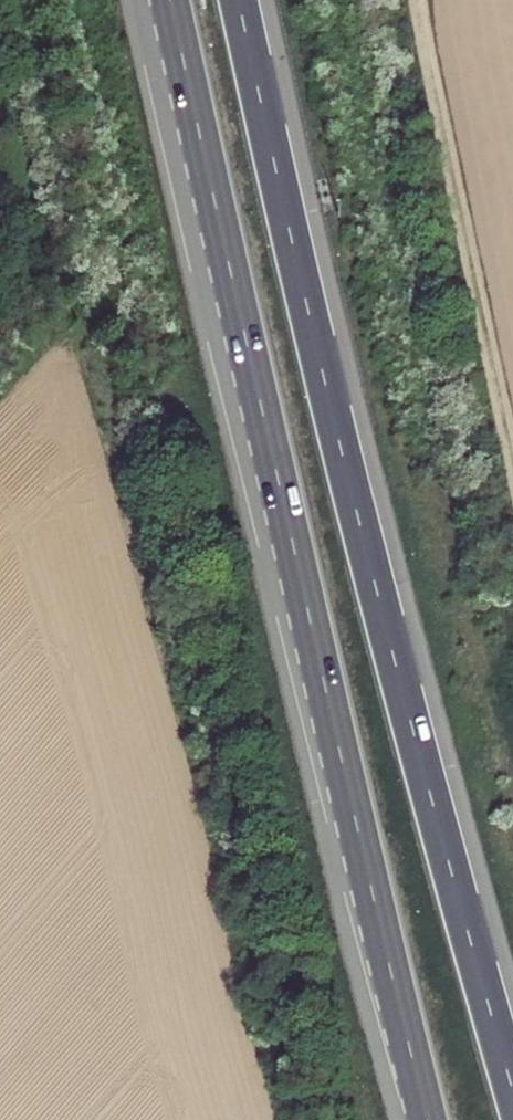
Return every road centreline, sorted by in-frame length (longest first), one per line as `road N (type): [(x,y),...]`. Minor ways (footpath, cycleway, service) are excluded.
road 1 (motorway): [(169,0),(427,1119)]
road 2 (motorway): [(512,1092),(361,526),(238,0)]
road 3 (track): [(418,0),(512,466)]

